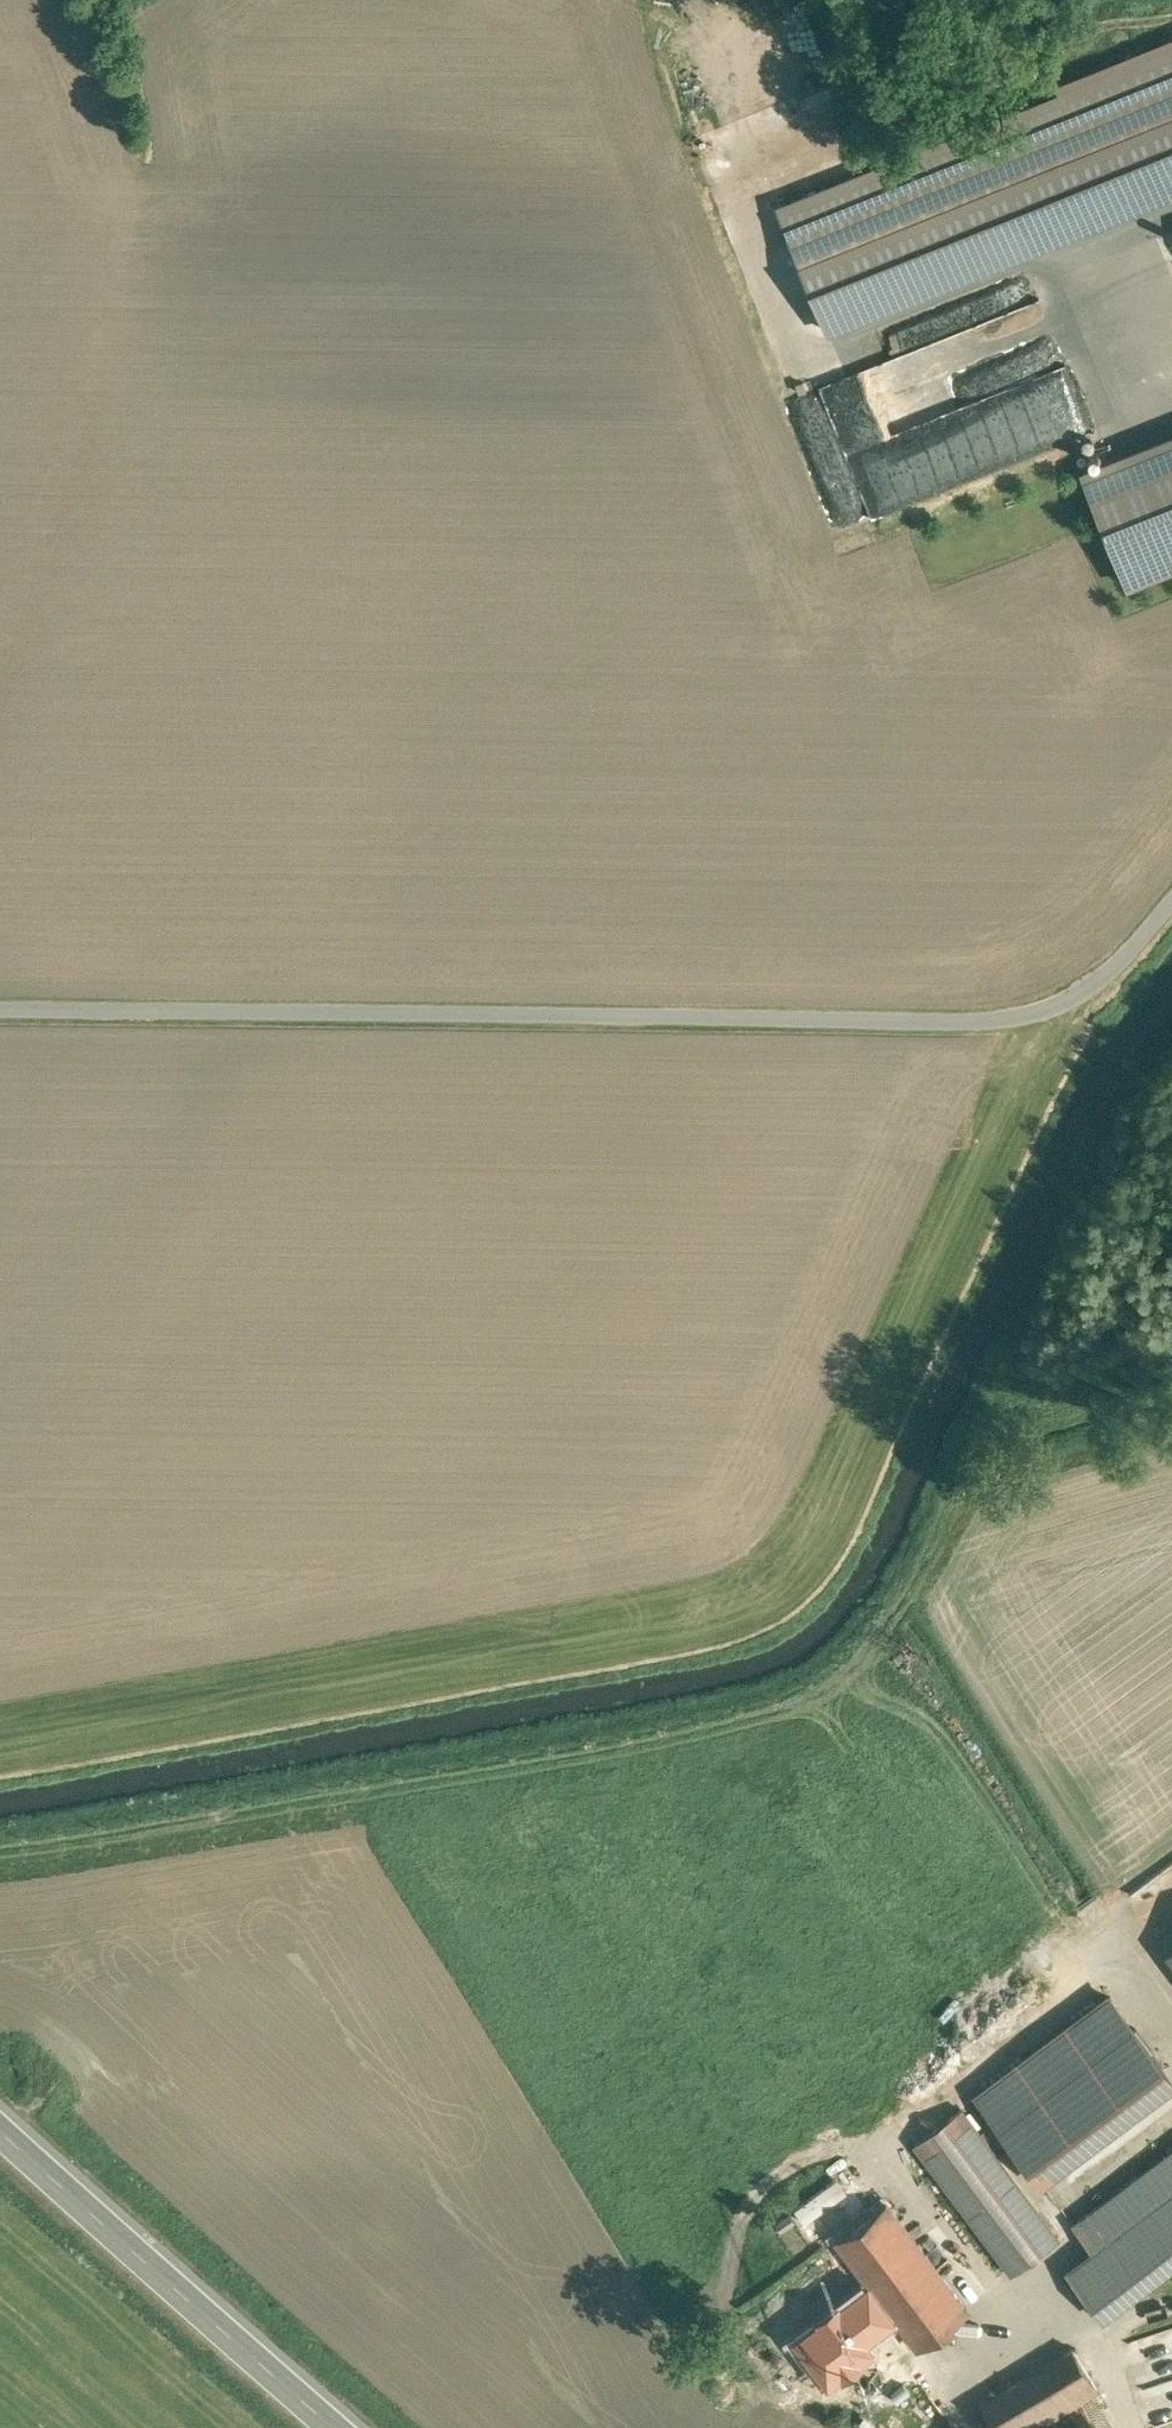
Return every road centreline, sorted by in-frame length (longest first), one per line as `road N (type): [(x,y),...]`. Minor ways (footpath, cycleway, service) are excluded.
road 1 (unclassified): [(0,1014),(960,1028),(1040,1016),(1075,998),(1171,901)]
road 2 (secondary): [(341,2427),(0,2128)]

